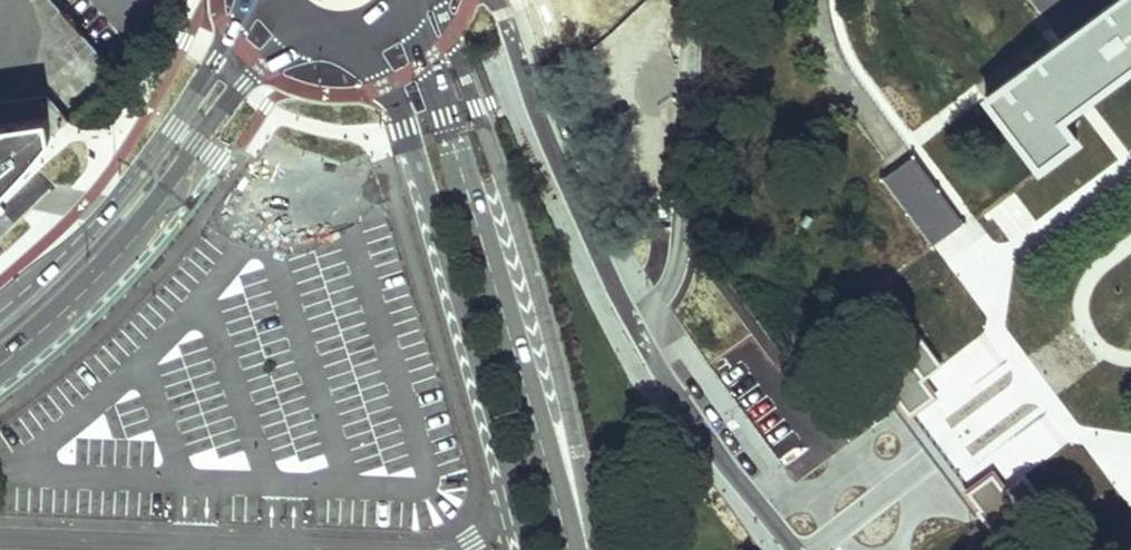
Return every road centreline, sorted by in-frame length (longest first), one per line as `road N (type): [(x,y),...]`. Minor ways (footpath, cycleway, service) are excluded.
road 1 (secondary): [(568,549),(411,0)]
road 2 (secondary): [(343,38),(378,73),(403,128),(528,549)]
road 3 (primary): [(0,367),(103,276),(244,83),(308,31)]
road 4 (primary): [(248,0),(150,158),(104,215),(0,314)]
road 5 (residential): [(492,0),(632,320)]
road 6 (residential): [(693,0),(681,250),(670,290),(632,320)]
road 7 (residential): [(632,320),(667,384),(794,549)]

